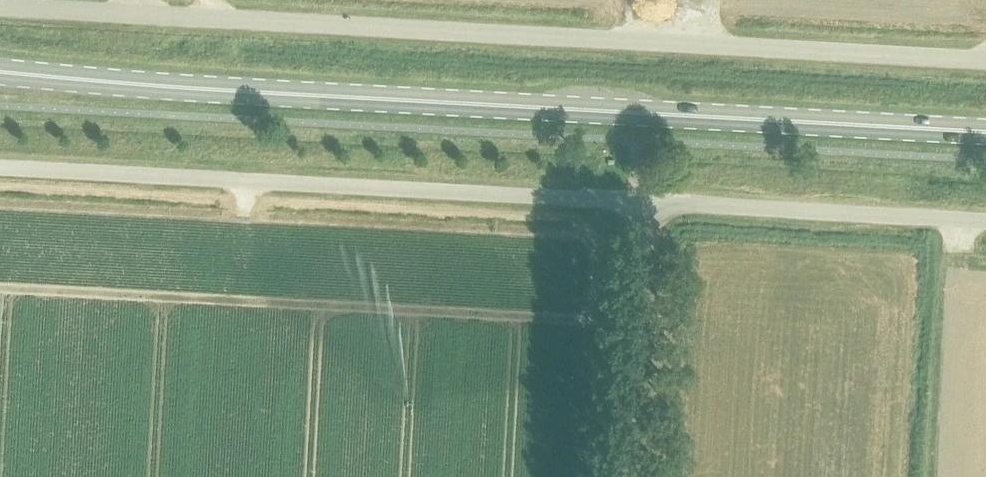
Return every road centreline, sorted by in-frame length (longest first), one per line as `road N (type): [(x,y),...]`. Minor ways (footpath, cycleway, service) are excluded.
road 1 (primary): [(985,128),(419,101),(0,70)]
road 2 (unclassified): [(985,60),(0,4)]
road 3 (unclassified): [(985,221),(0,167)]

